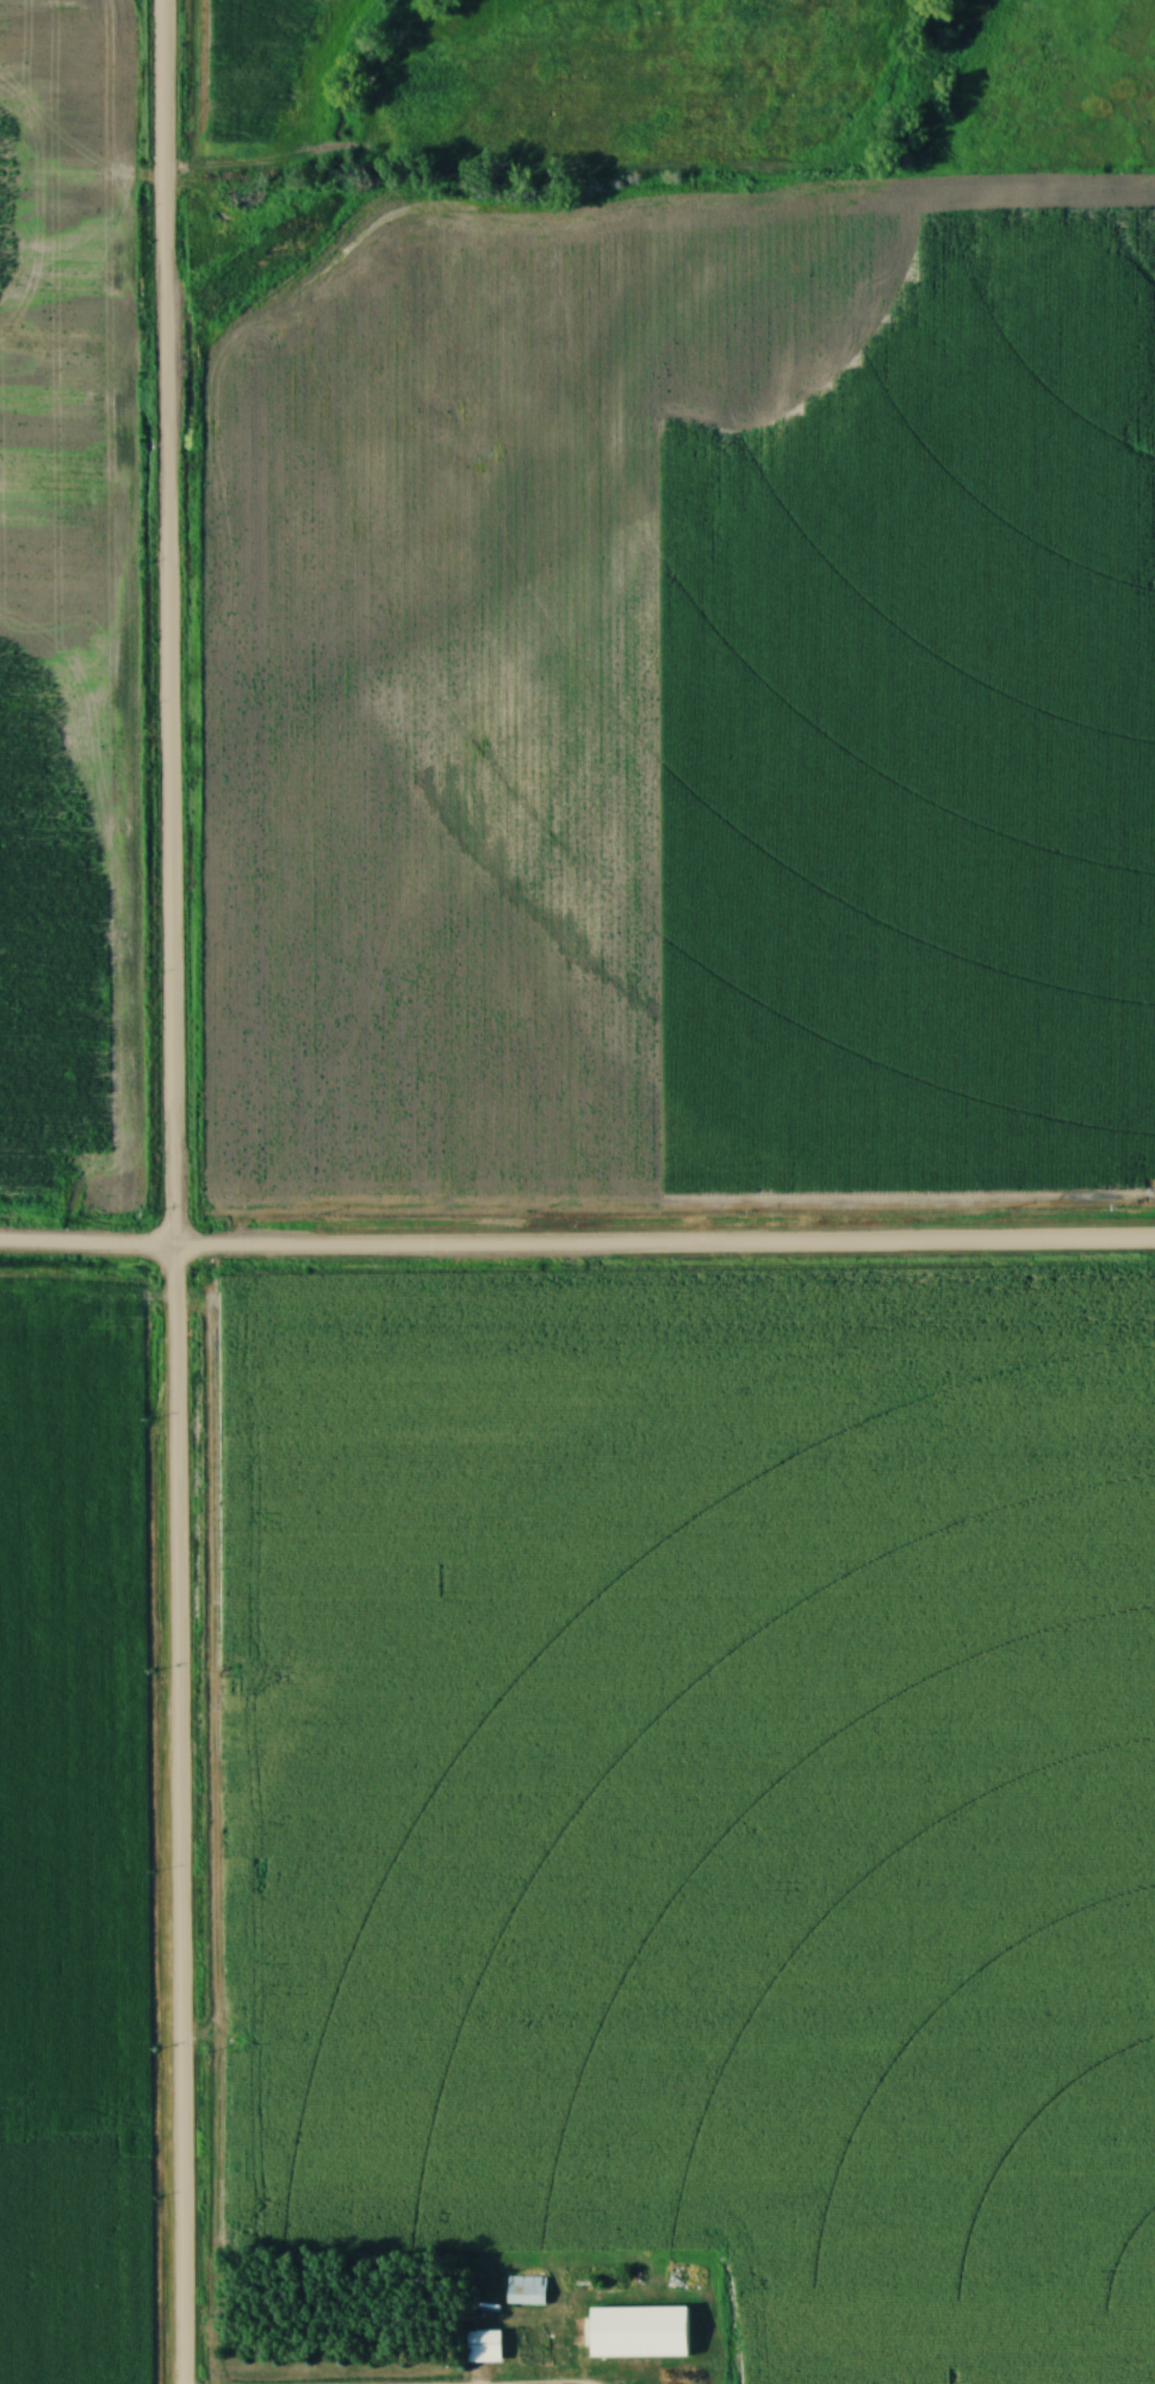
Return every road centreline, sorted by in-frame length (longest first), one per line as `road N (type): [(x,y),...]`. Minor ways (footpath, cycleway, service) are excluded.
road 1 (residential): [(160,0),(179,2383)]
road 2 (residential): [(0,1248),(1154,1244)]

